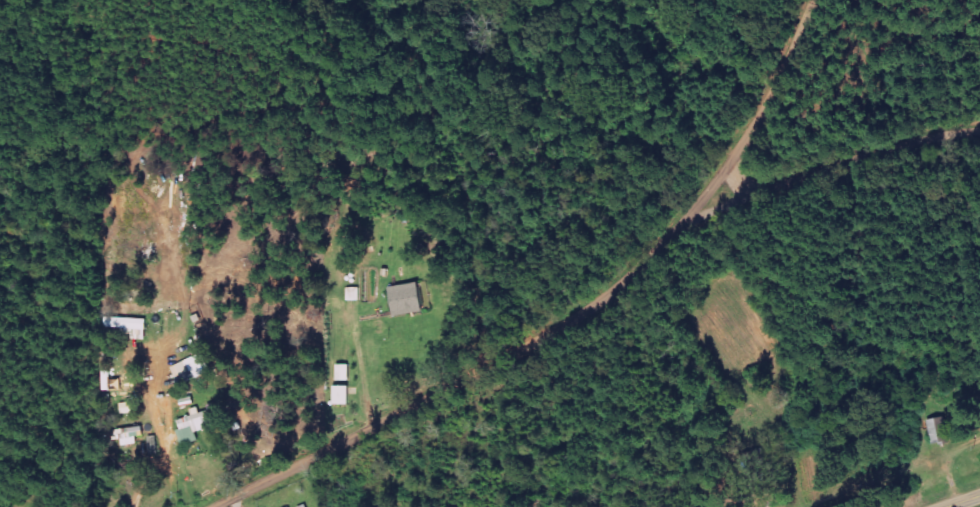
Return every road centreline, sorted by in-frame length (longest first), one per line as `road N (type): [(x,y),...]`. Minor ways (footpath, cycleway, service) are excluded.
road 1 (residential): [(215,506),(581,315),(690,217),(745,197)]
road 2 (residential): [(192,506),(162,408),(184,143)]
road 3 (residential): [(979,130),(879,146),(745,197)]
road 4 (residential): [(745,197),(728,164),(814,0)]

